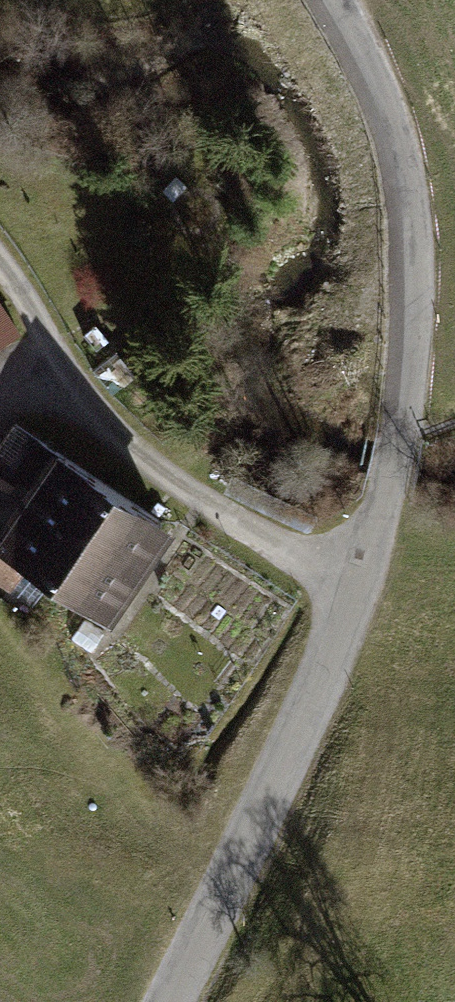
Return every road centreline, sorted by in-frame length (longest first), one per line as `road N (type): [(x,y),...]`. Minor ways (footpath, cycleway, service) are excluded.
road 1 (unclassified): [(353,587),(401,431),(413,293),(400,165),(381,99),(336,0)]
road 2 (unclassified): [(353,587),(122,444),(92,410),(0,260)]
road 3 (unclassified): [(167,1001),(300,722),(353,587)]

